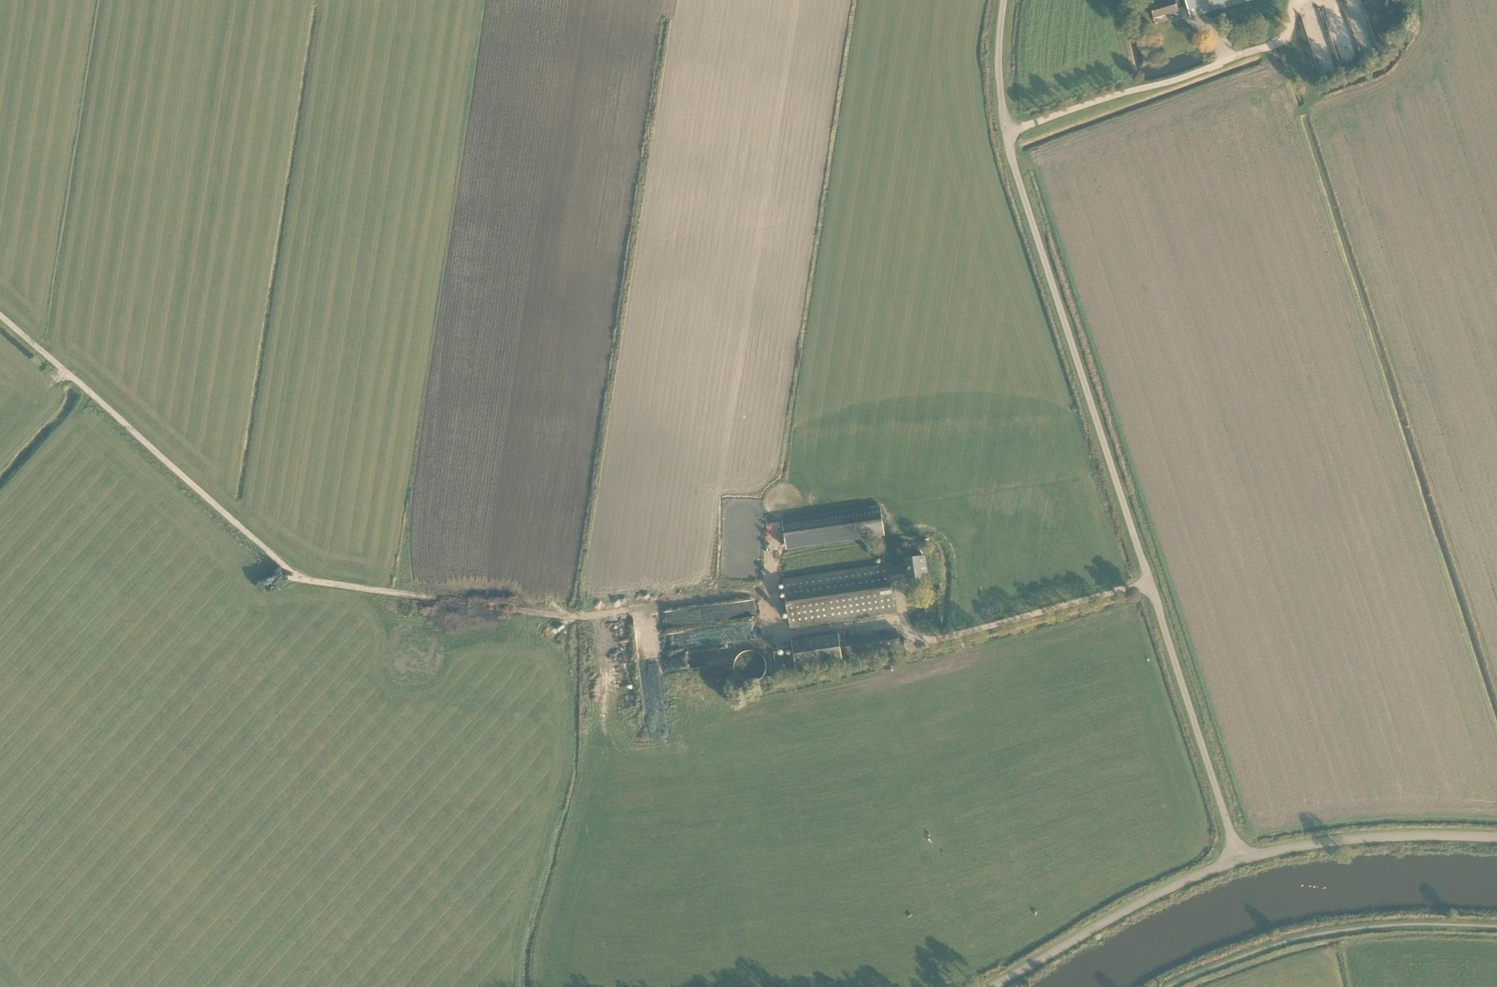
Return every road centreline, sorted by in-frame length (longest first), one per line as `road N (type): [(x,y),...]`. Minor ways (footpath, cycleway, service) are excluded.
road 1 (unclassified): [(1241,860),(1011,152),(998,66),(1004,0)]
road 2 (track): [(774,589),(565,616),(295,579),(0,316)]
road 3 (tertiary): [(992,986),(1141,902),(1241,860)]
road 4 (tertiary): [(1241,860),(1368,838),(1496,838)]

